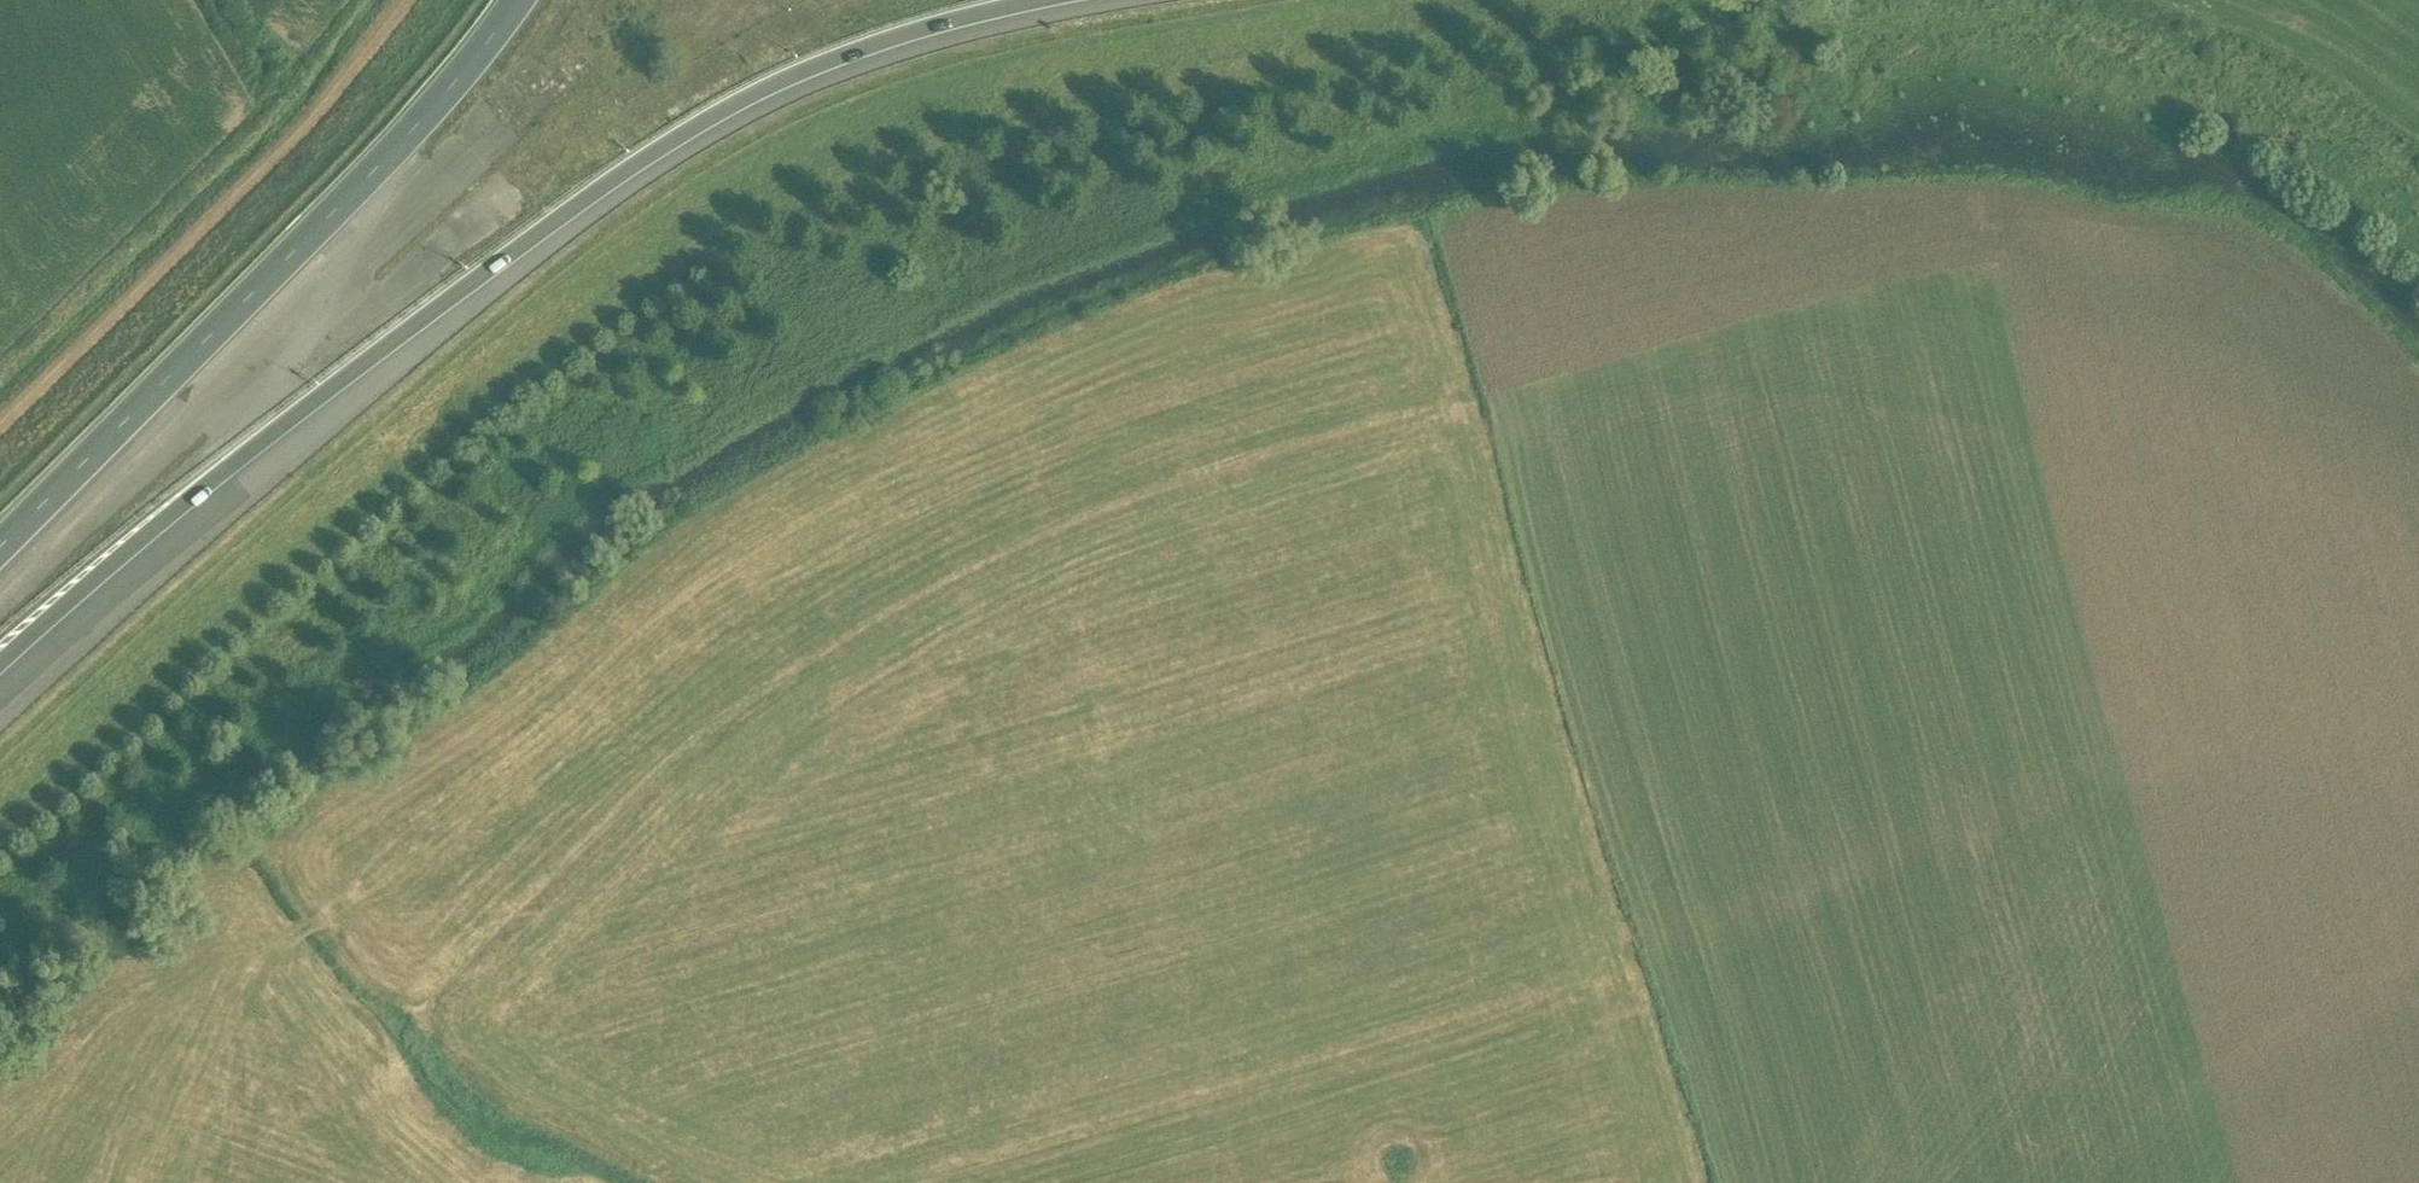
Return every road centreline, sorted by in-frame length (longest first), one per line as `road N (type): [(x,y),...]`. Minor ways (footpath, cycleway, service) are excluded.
road 1 (motorway): [(0,662),(227,468),(703,119),(853,50),(1035,0)]
road 2 (motorway): [(518,0),(369,180),(0,548)]

